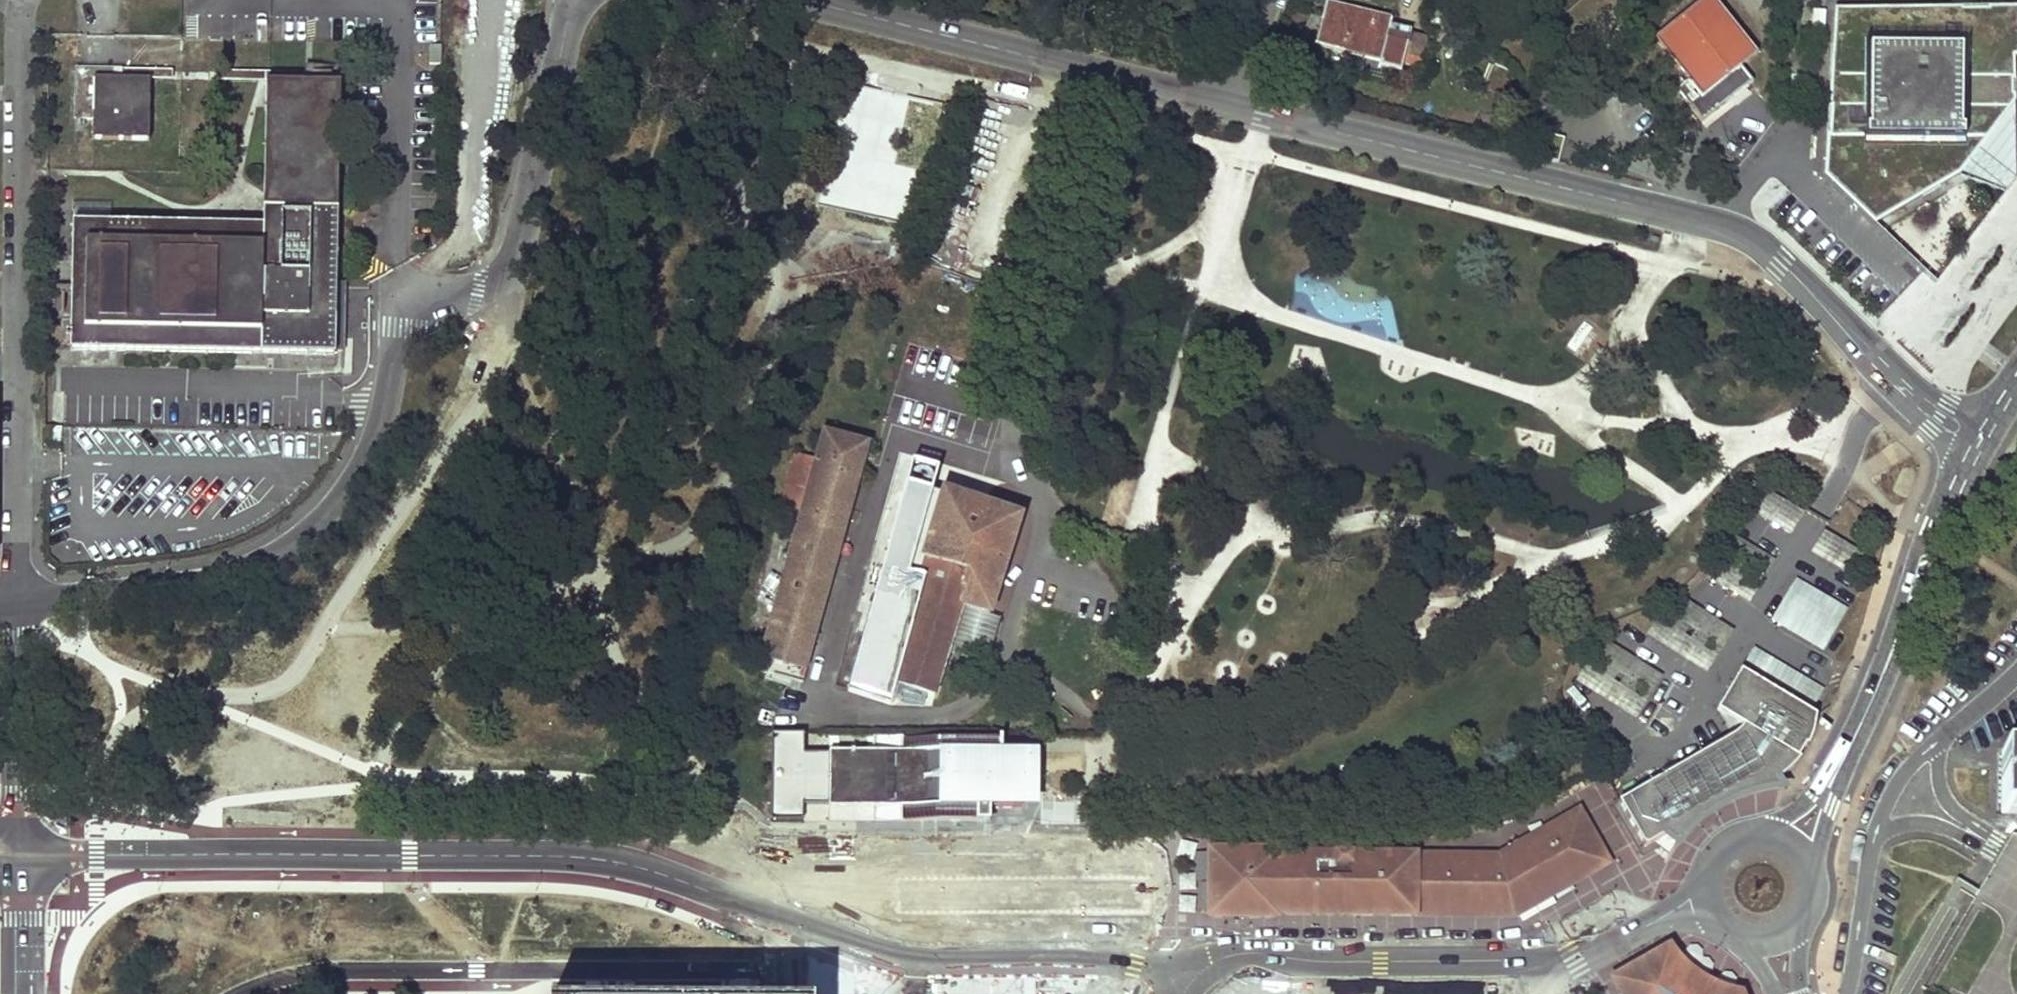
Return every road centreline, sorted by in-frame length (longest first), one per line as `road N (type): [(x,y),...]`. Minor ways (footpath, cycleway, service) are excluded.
road 1 (residential): [(571,0),(517,261),(480,294),(425,299),(405,311),(378,427),(360,471),(322,520),(227,578),(16,600)]
road 2 (tertiary): [(907,952),(844,937),(686,877),(606,861),(22,855)]
road 3 (residential): [(1231,106),(1731,229),(1757,242),(1894,378),(1969,433)]
road 4 (unclassified): [(240,993),(332,970),(765,966),(855,980),(907,952)]
road 5 (unclassified): [(16,600),(27,0)]
road 6 (tertiary): [(1649,924),(1575,956),(1536,961),(1182,955)]
road 7 (tertiary): [(1814,873),(1830,801),(1989,441)]
road 8 (tertiary): [(1969,433),(1857,713),(1818,789),(1765,832)]
road 9 (residential): [(819,0),(1231,106)]
road 10 (tertiary): [(1182,955),(907,952)]
road 11 (tertiary): [(22,855),(16,600)]
road 12 (residential): [(22,855),(19,993)]

